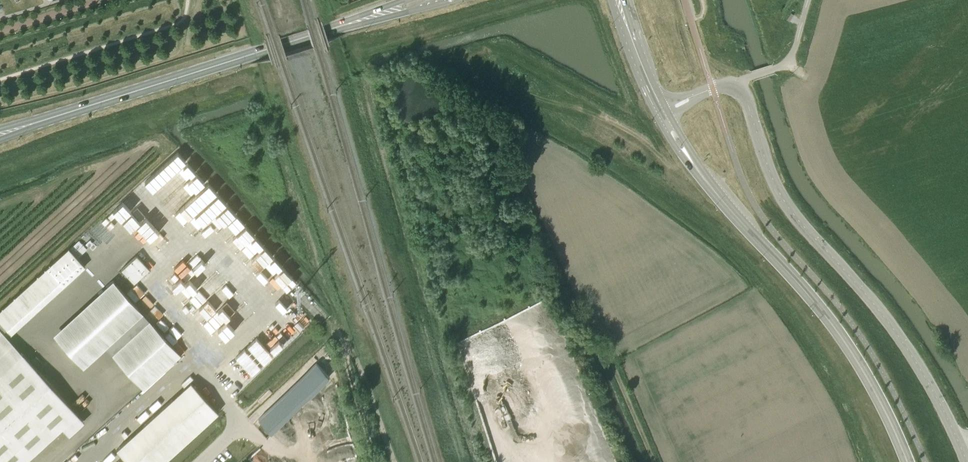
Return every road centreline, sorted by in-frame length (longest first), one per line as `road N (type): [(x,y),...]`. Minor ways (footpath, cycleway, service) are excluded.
road 1 (secondary): [(0,134),(429,0)]
road 2 (unclassified): [(967,461),(924,377),(786,204),(738,86)]
road 3 (tertiary): [(907,461),(838,332),(700,175),(660,112)]
road 4 (track): [(376,461),(343,353),(325,320)]

